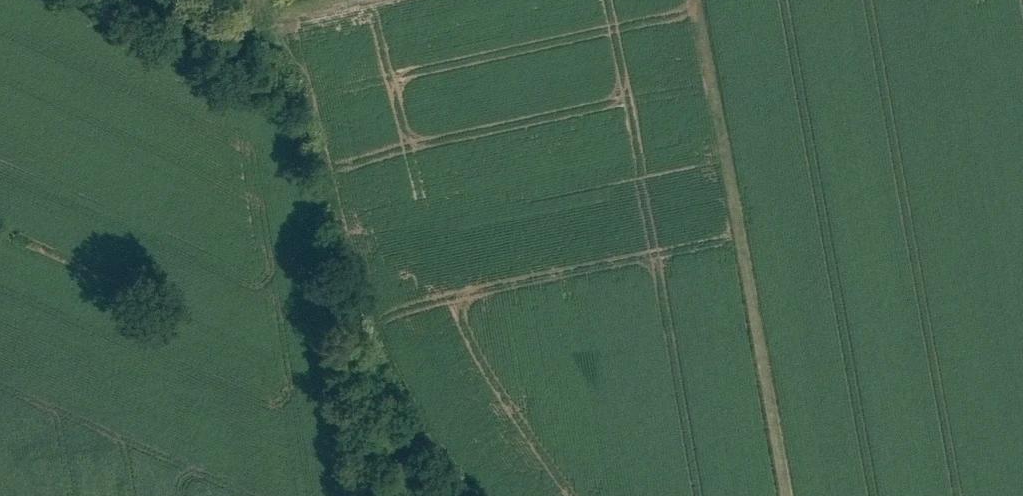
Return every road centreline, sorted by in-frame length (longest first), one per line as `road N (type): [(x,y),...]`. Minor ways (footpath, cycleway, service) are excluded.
road 1 (track): [(692,0),(785,495)]

